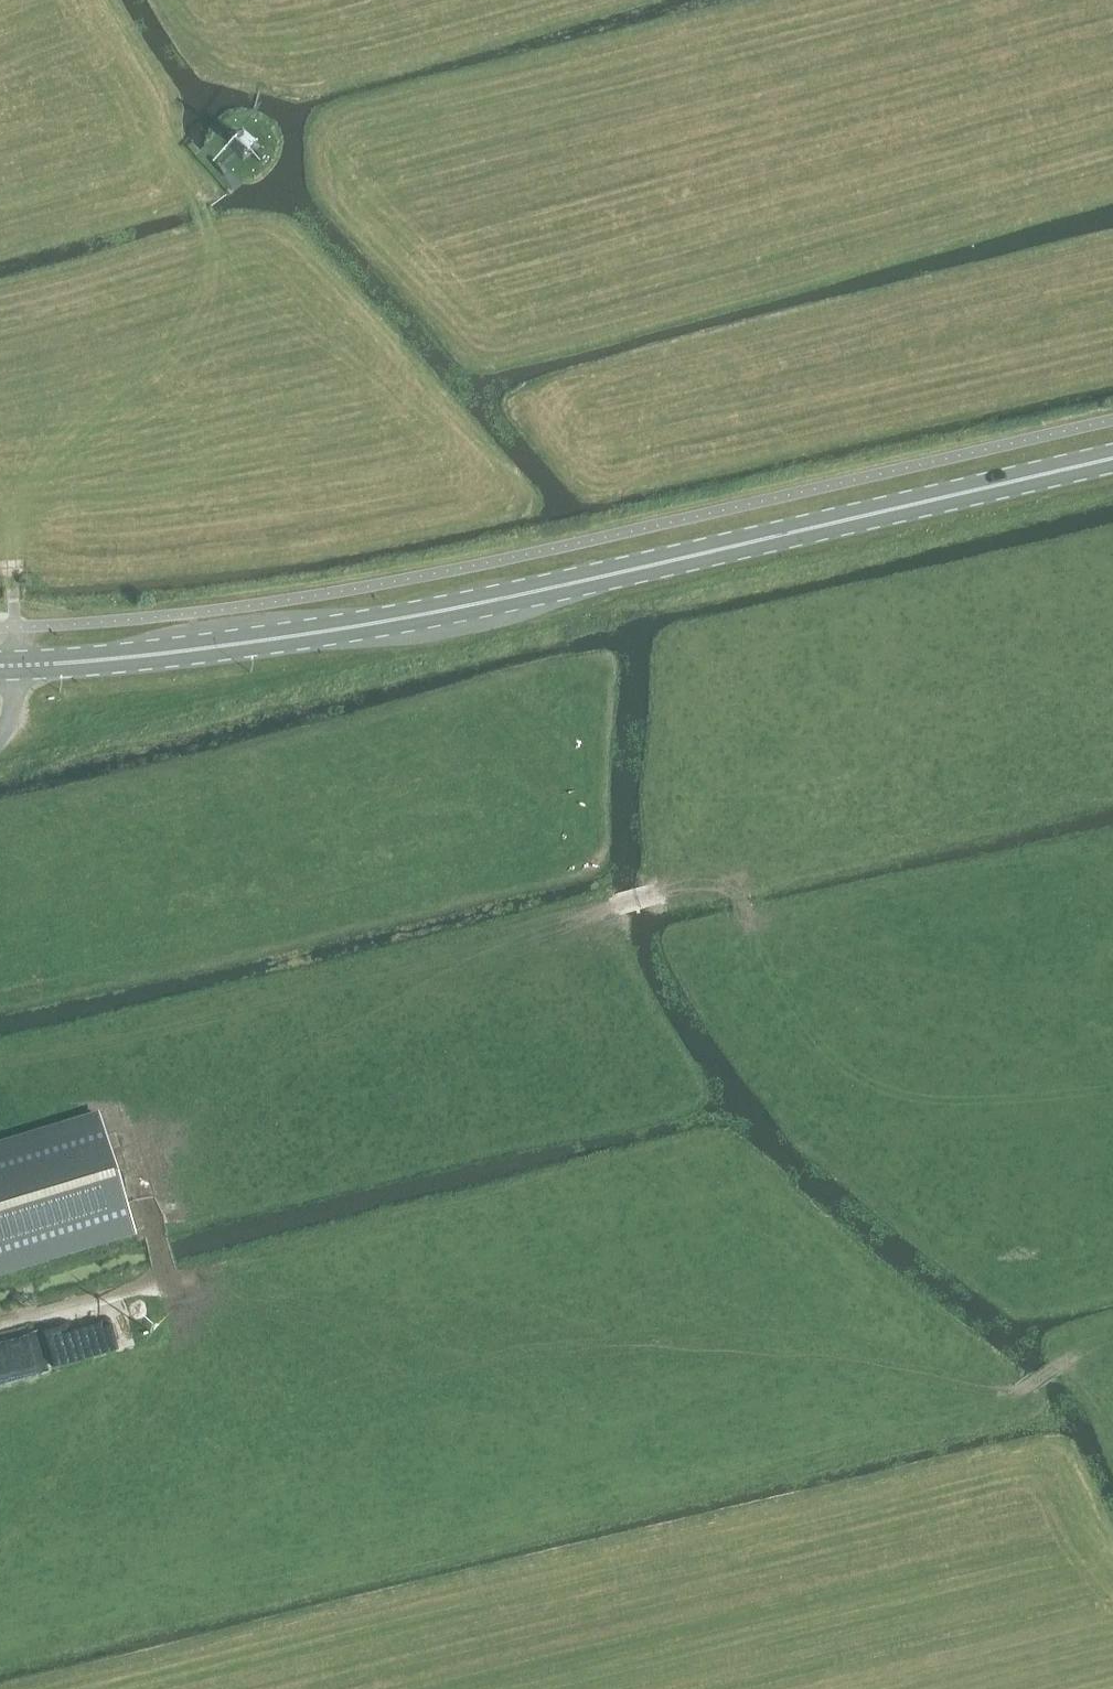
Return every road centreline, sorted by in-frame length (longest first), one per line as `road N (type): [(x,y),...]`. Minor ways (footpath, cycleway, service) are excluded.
road 1 (secondary): [(1112,458),(458,608),(222,646),(16,665)]
road 2 (track): [(621,905),(466,963),(222,1100),(174,1153),(156,1238),(164,1285),(0,1323)]
road 3 (track): [(106,0),(208,229)]
road 4 (track): [(15,627),(9,530),(41,492)]

